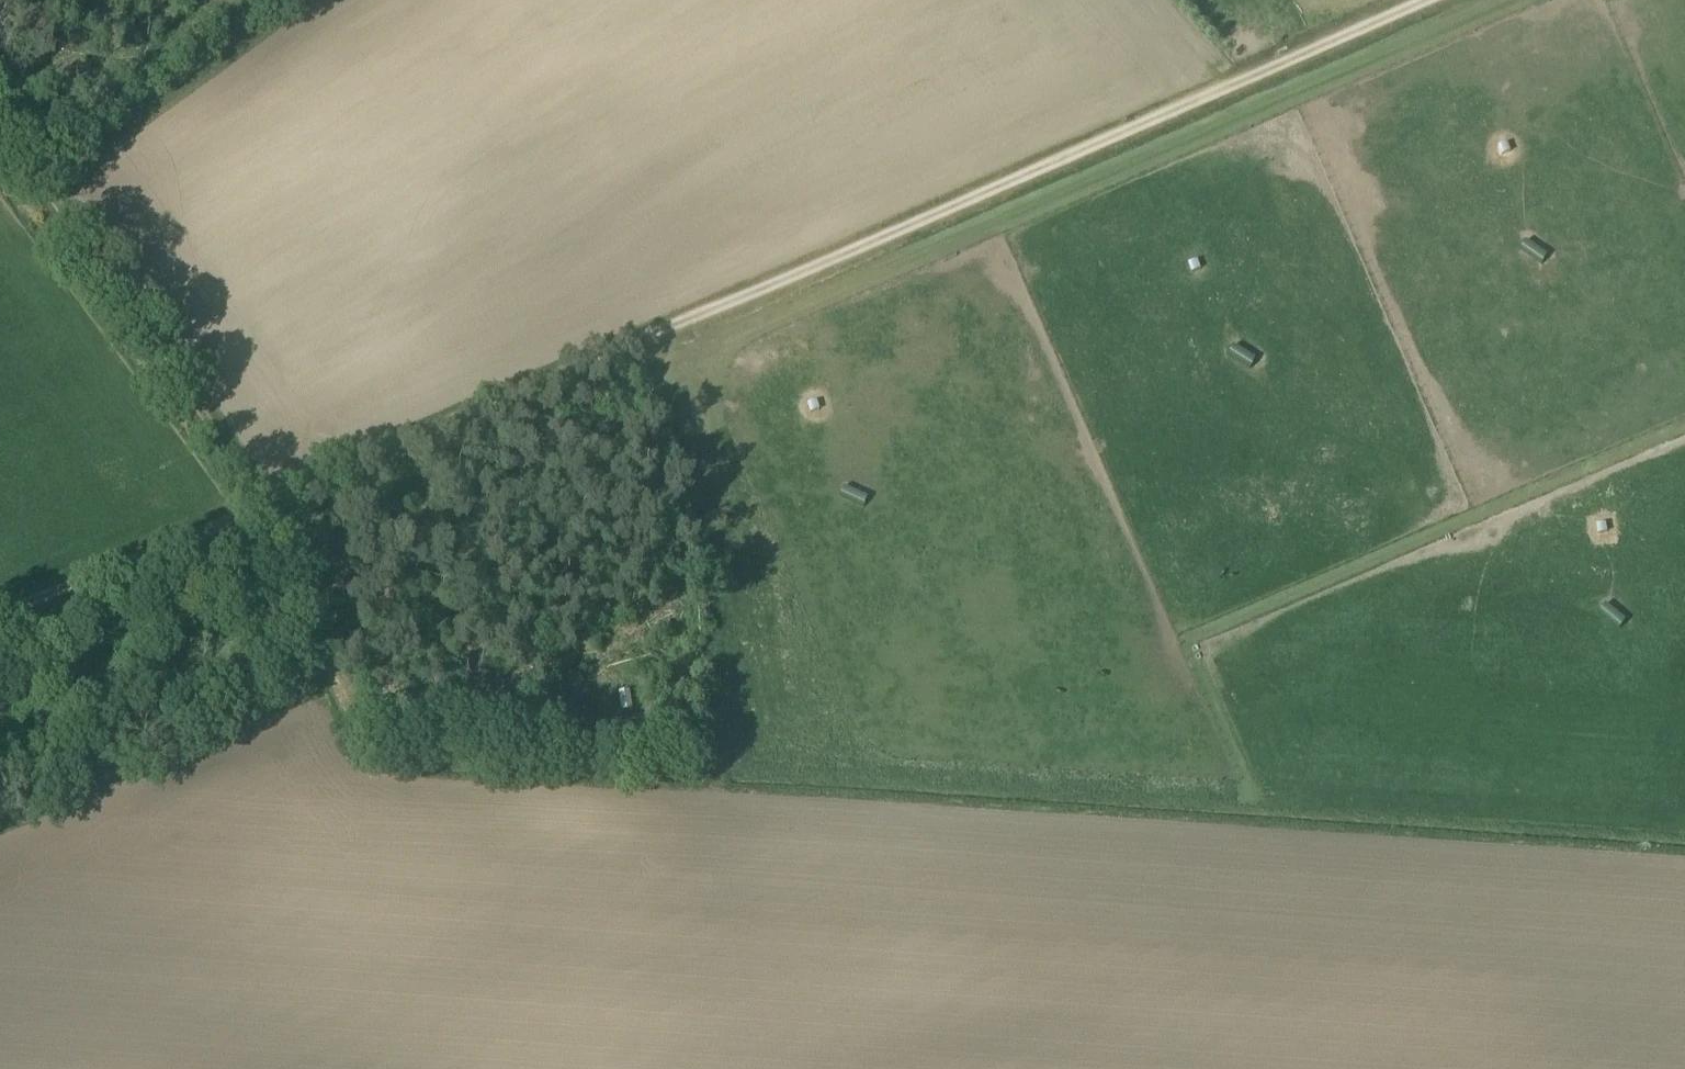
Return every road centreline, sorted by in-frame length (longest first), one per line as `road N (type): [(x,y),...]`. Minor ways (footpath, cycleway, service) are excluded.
road 1 (track): [(1435,0),(257,503)]
road 2 (track): [(257,503),(0,619)]

